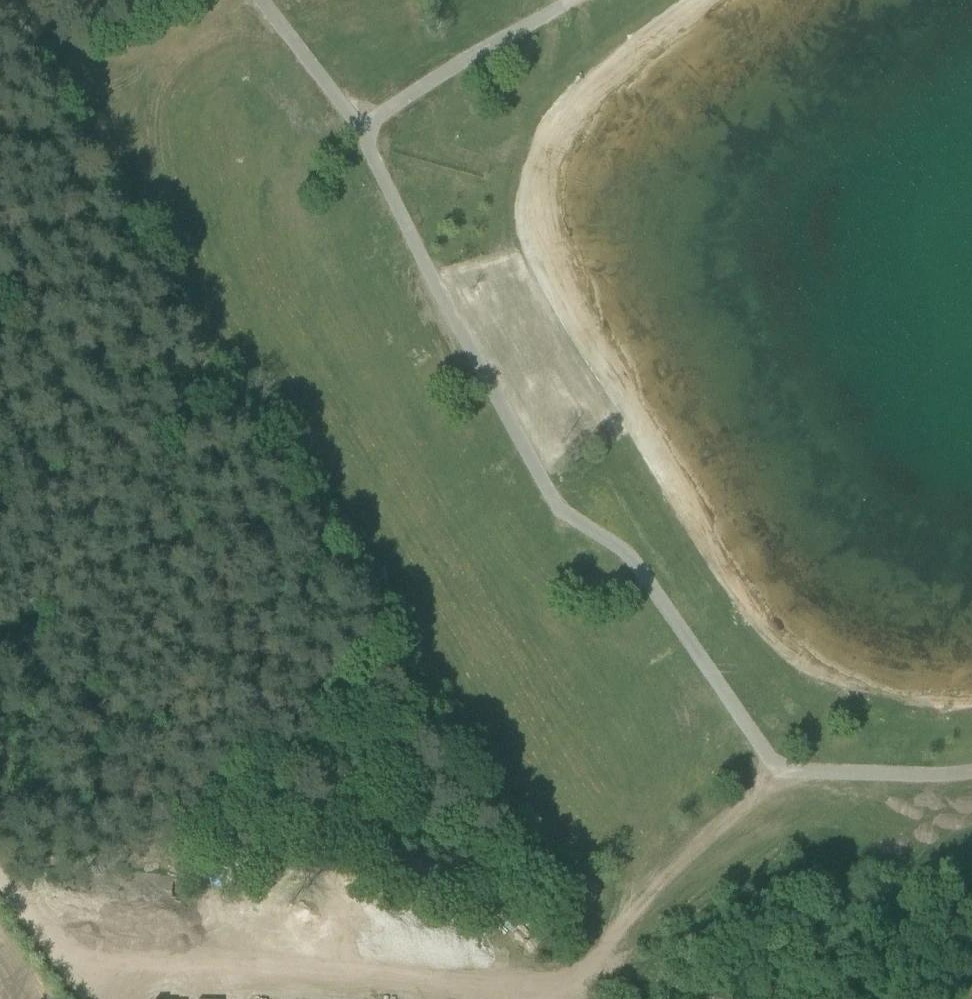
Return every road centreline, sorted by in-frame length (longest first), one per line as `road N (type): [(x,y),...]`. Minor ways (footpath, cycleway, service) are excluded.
road 1 (track): [(0,879),(87,998)]

